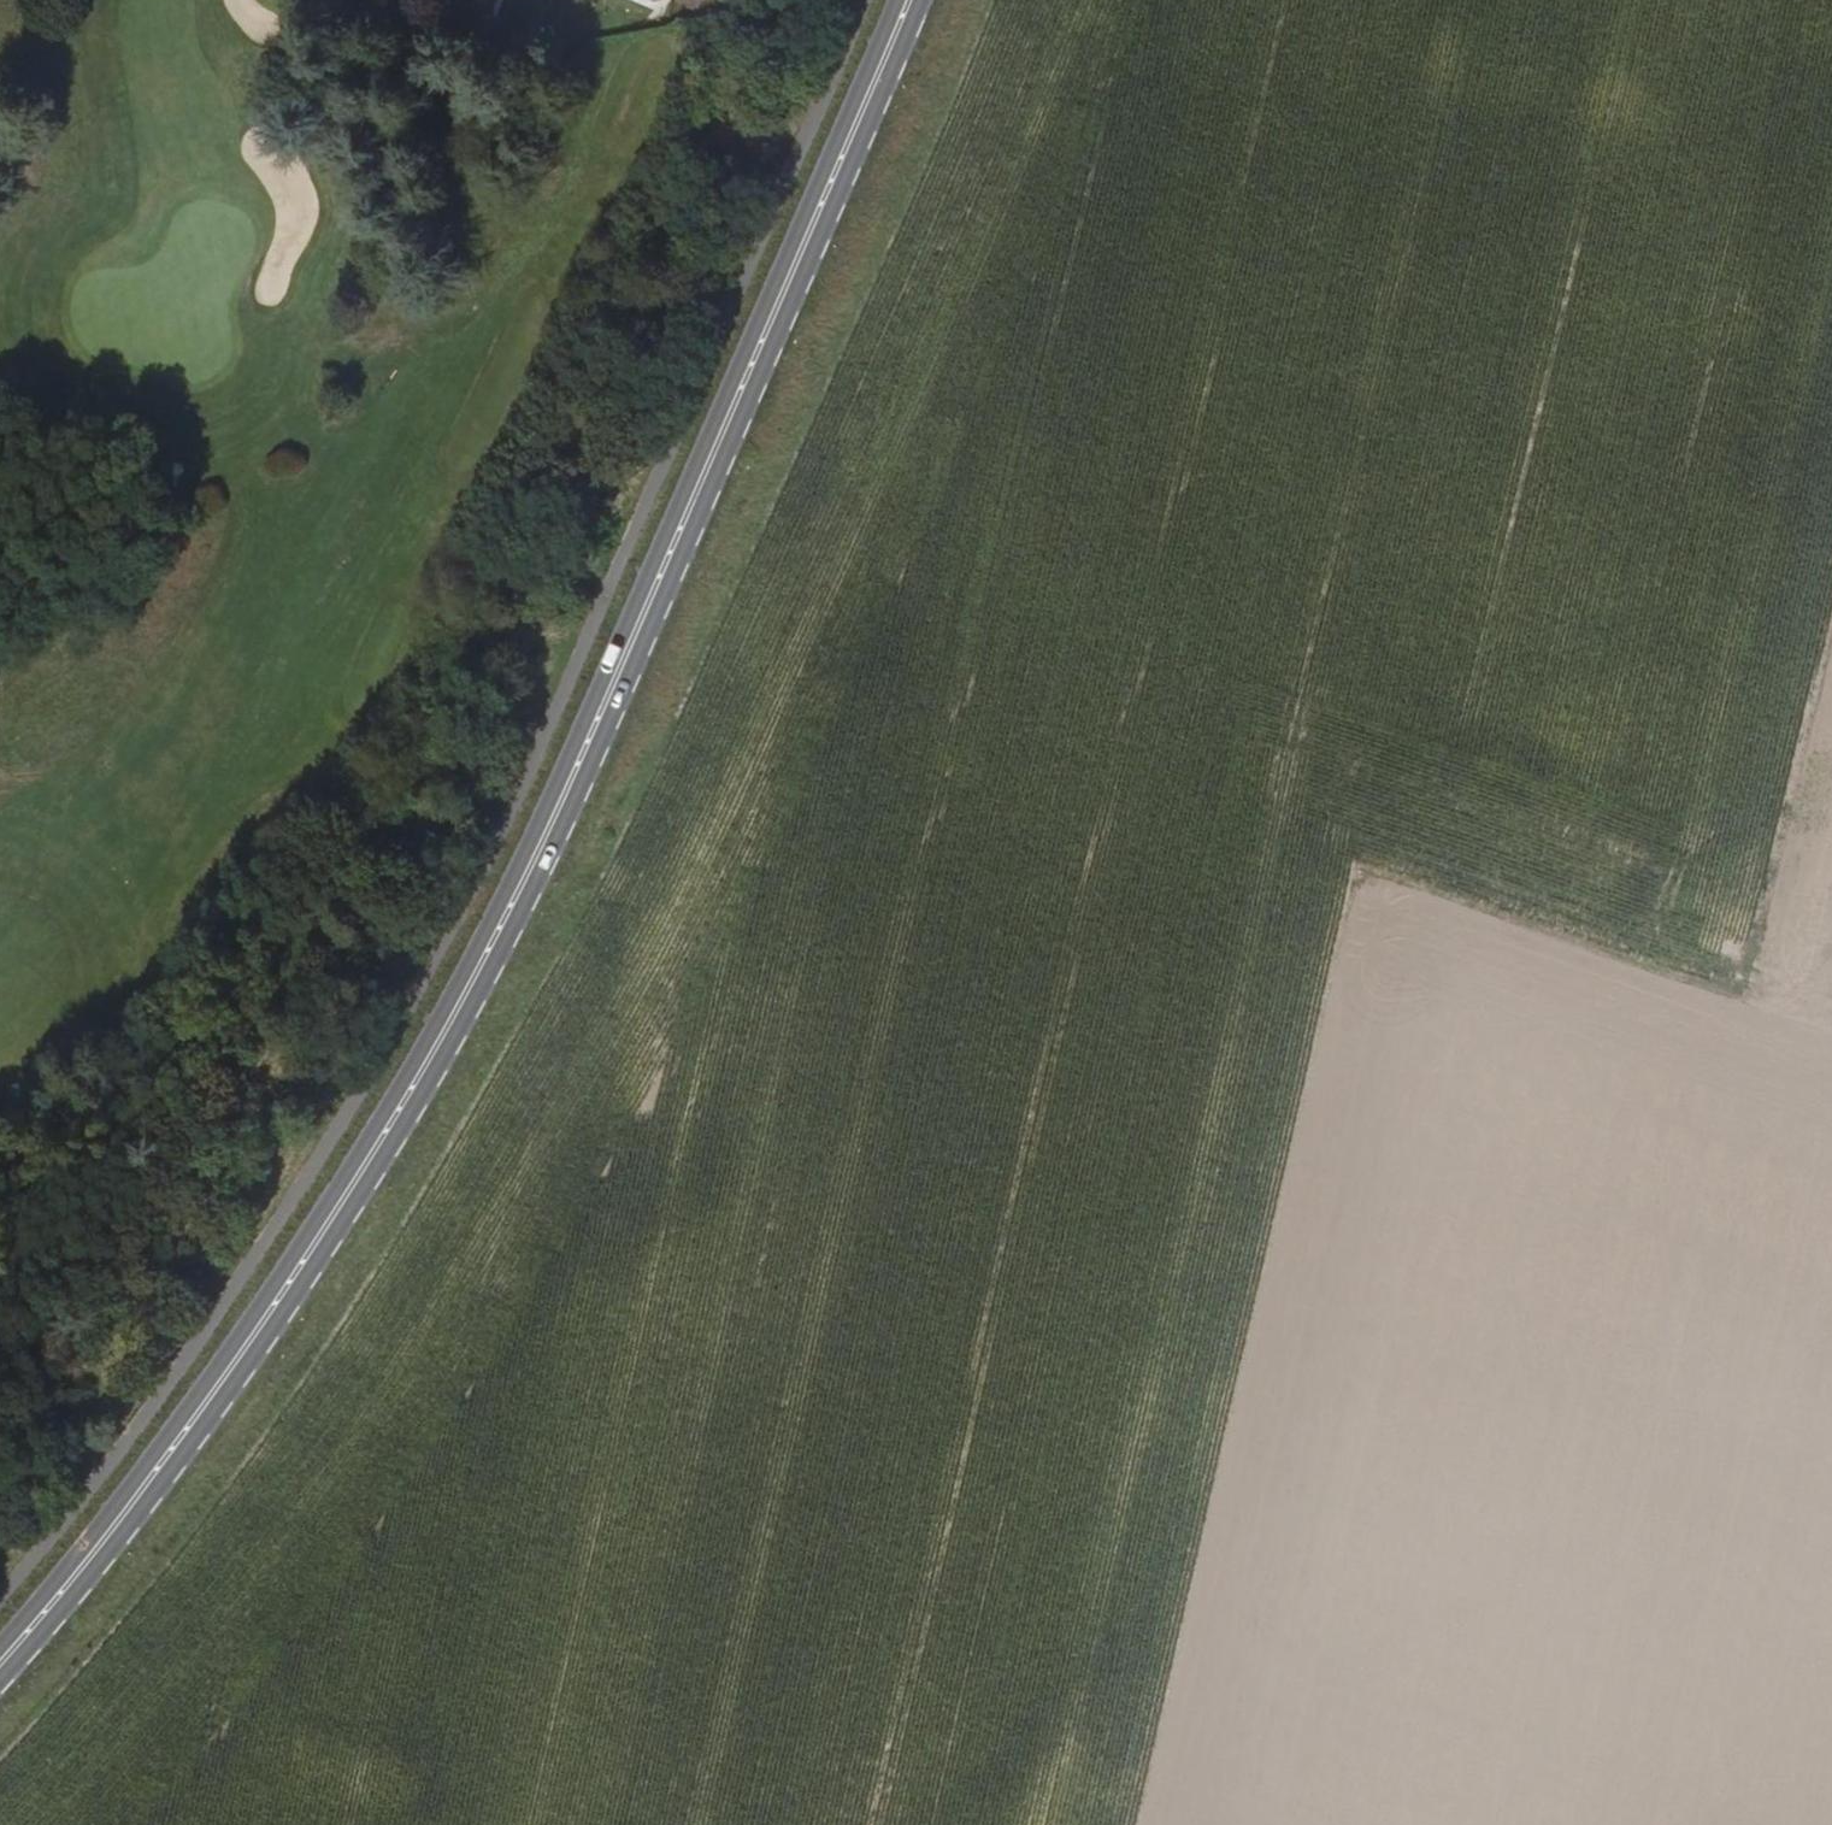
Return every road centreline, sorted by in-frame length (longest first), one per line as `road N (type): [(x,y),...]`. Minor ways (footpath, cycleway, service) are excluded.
road 1 (secondary): [(0,1659),(187,1425),(417,1076),(521,883),(904,0)]

